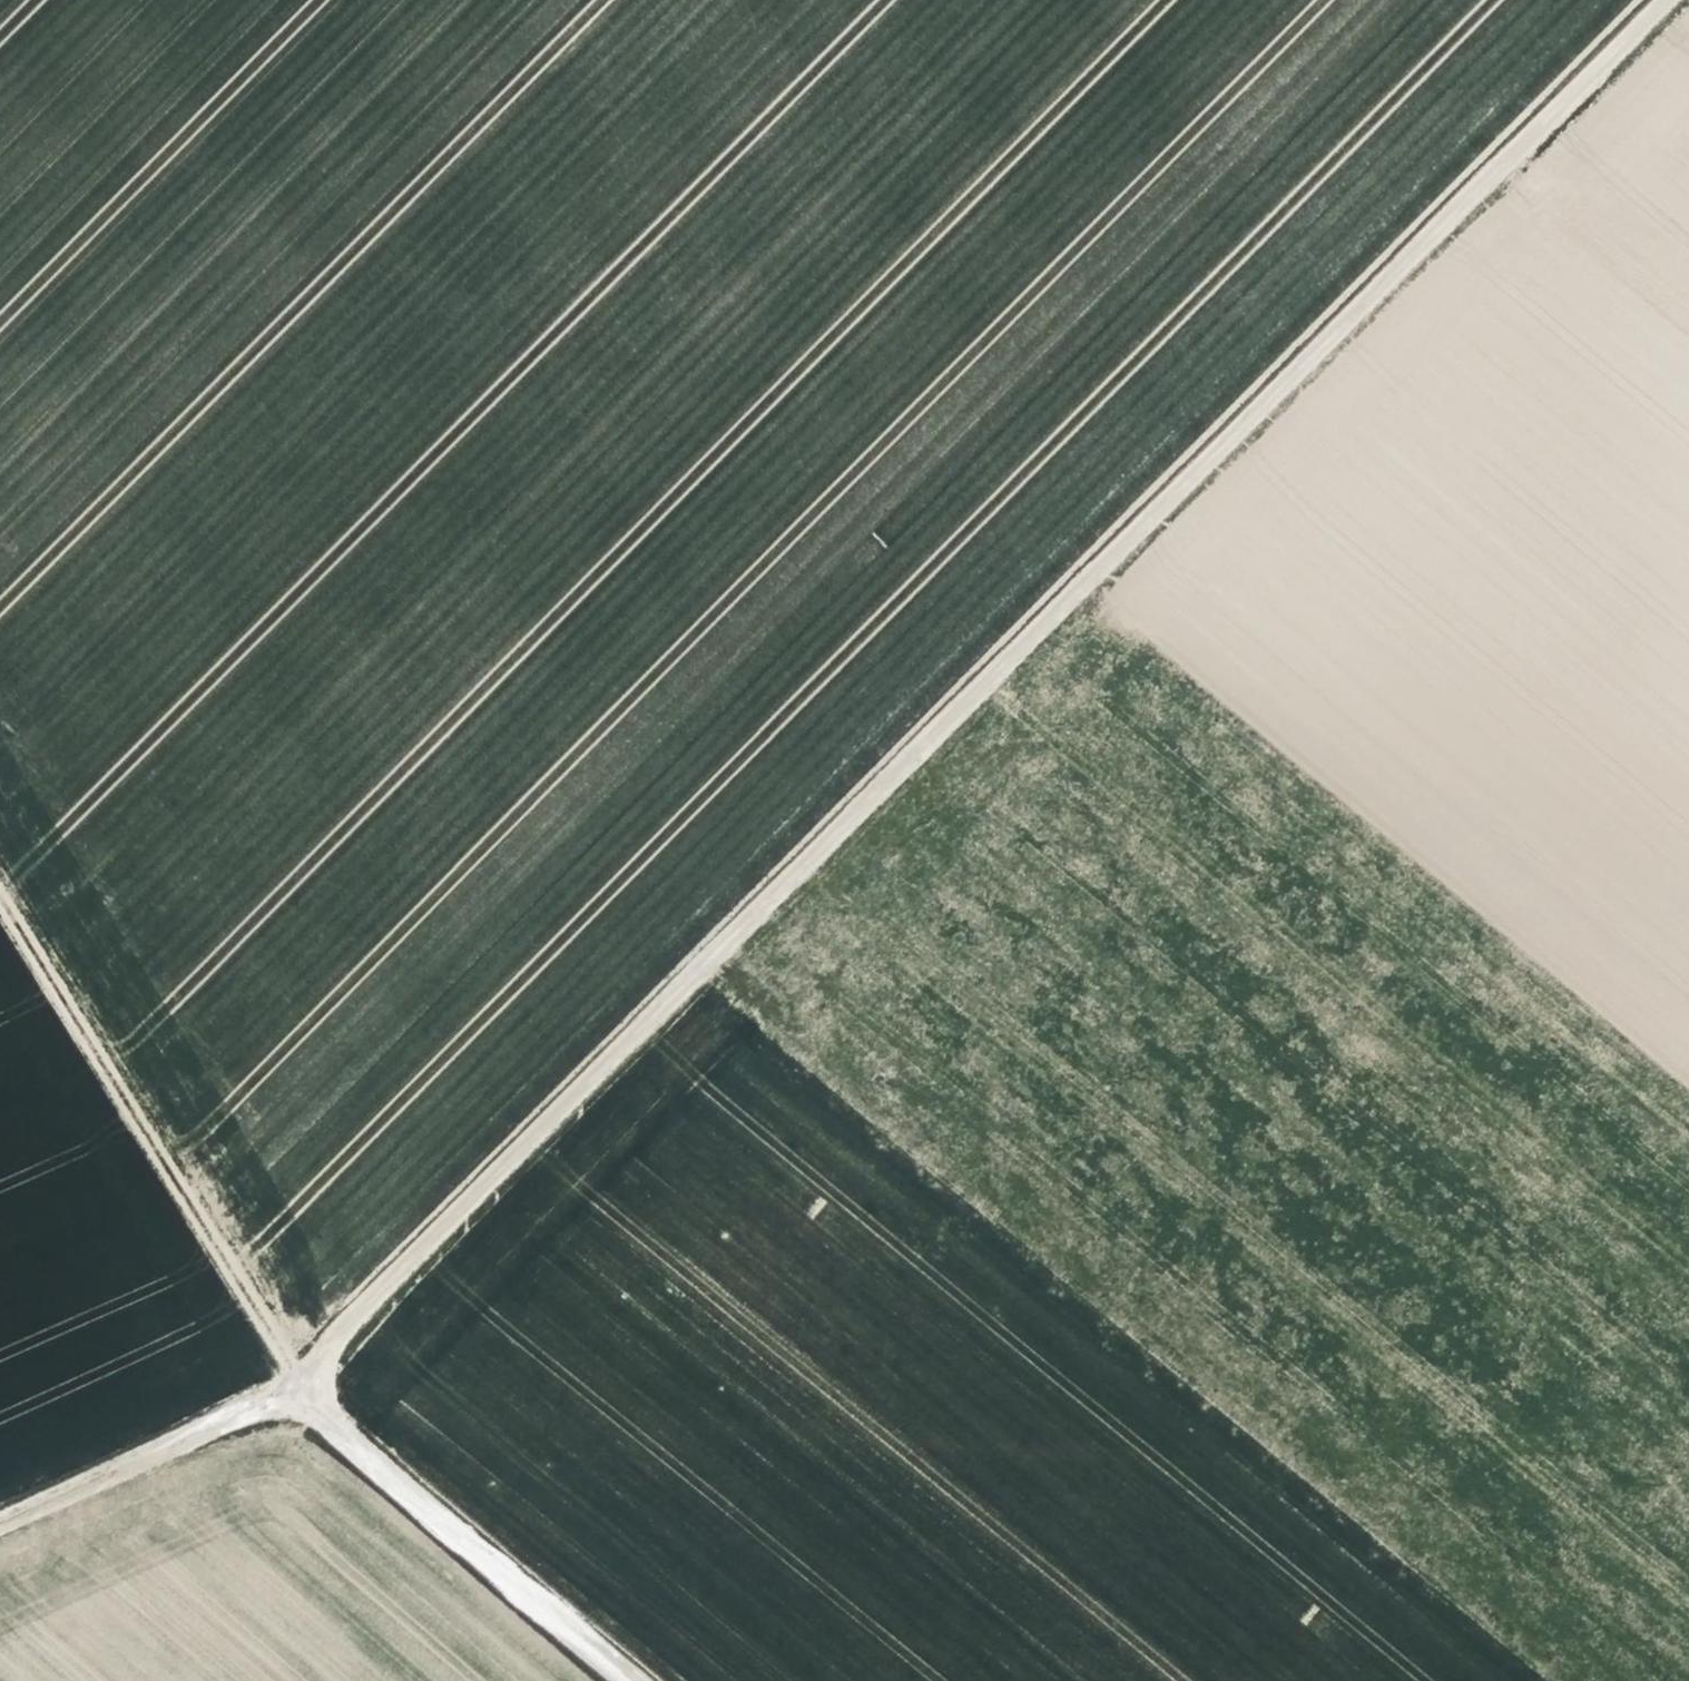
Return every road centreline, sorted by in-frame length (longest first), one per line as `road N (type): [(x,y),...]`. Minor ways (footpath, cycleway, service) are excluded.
road 1 (track): [(1670,0),(298,1389),(0,1521)]
road 2 (track): [(638,1680),(298,1389),(0,903)]

